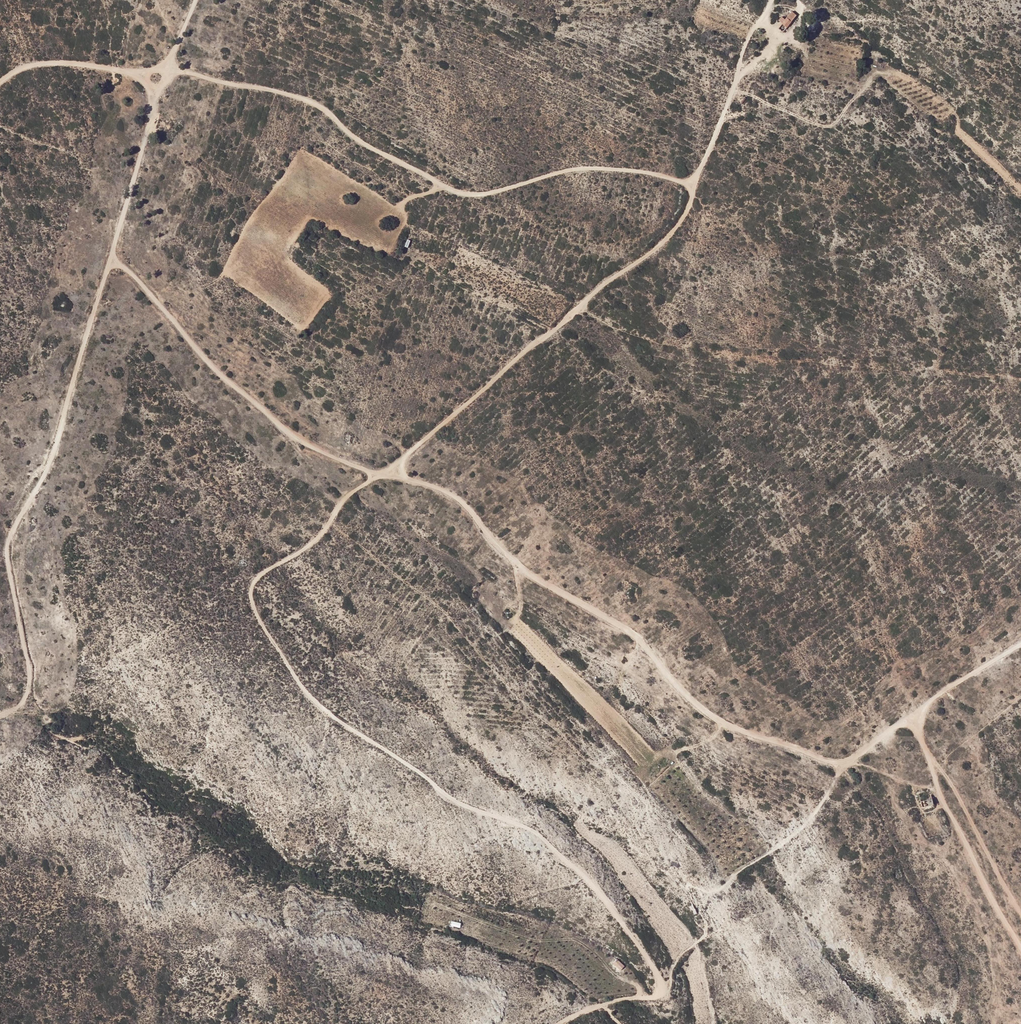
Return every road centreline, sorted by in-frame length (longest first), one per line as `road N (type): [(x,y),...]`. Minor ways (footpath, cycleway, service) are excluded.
road 1 (track): [(552,1023),(607,999),(668,989),(594,883),(566,867),(538,834),(449,800),(427,774),(304,691),(247,582),(321,533),(351,494),(606,280),(667,239),(693,193),(653,173),(593,168),(465,192),(356,138),(316,103),(164,71)]
road 2 (track): [(1020,946),(909,724),(845,768),(725,725),(682,694),(637,635),(497,553),(473,512),(431,477),(315,451),(284,431),(112,255)]
road 3 (track): [(164,71),(153,133),(112,255),(68,430)]
road 4 (track): [(0,722),(21,707),(32,680),(11,557),(68,430)]
road 5 (track): [(773,0),(751,34),(691,189)]
road 6 (track): [(923,743),(1020,914)]
road 7 (track): [(0,83),(36,64),(164,71)]
road 8 (track): [(909,724),(1020,644)]

